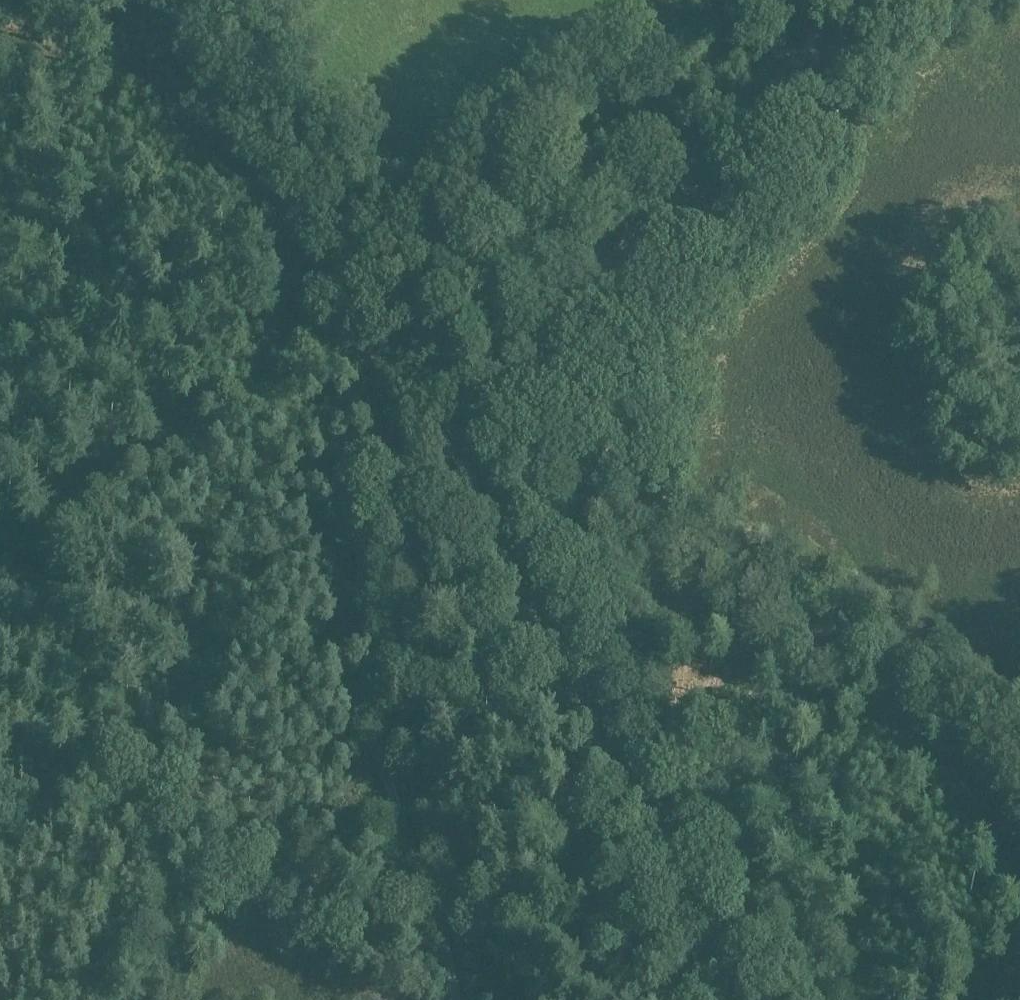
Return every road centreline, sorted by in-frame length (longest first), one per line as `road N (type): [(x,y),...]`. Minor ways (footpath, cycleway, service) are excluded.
road 1 (track): [(870,25),(768,178),(667,291),(539,425),(423,509),(308,496),(260,506),(224,528),(203,573),(174,609),(115,606),(16,560),(0,544)]
road 2 (tertiary): [(704,999),(204,0)]
road 3 (track): [(483,465),(488,430),(504,407),(720,203),(822,0)]
road 4 (track): [(1019,714),(499,453)]
road 5 (track): [(423,509),(425,523),(358,642),(360,715),(394,848),(448,999)]
road 6 (track): [(1016,0),(870,25)]

